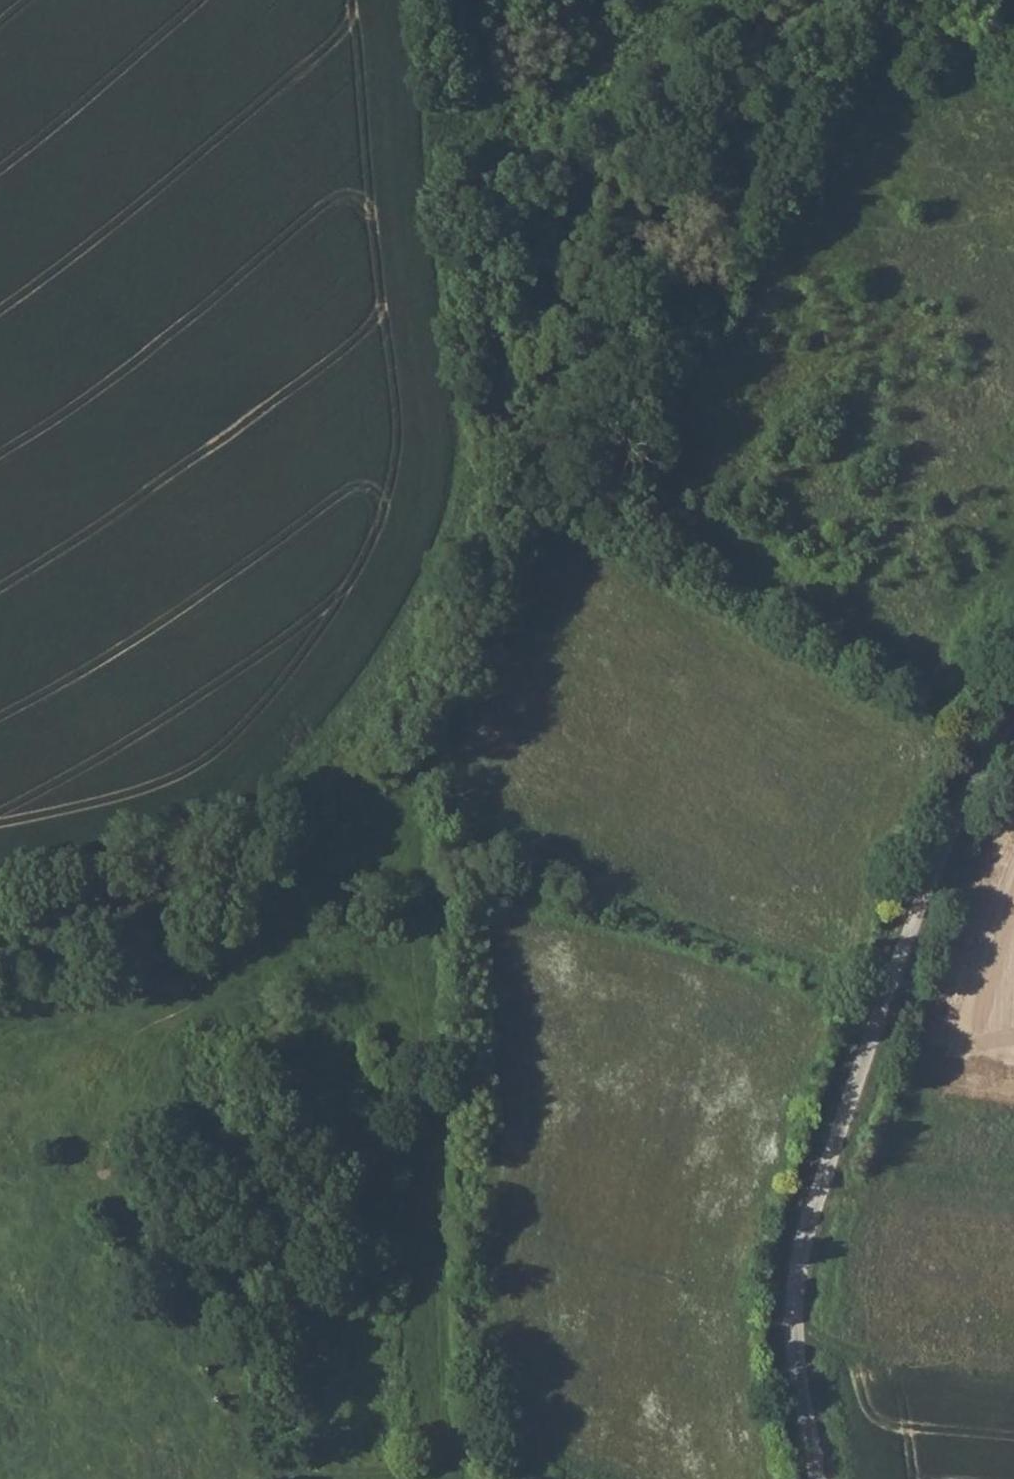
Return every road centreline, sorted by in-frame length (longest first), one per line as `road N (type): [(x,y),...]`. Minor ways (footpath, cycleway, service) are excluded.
road 1 (unclassified): [(814,1478),(792,1294),(807,1228),(919,902),(1013,722)]

